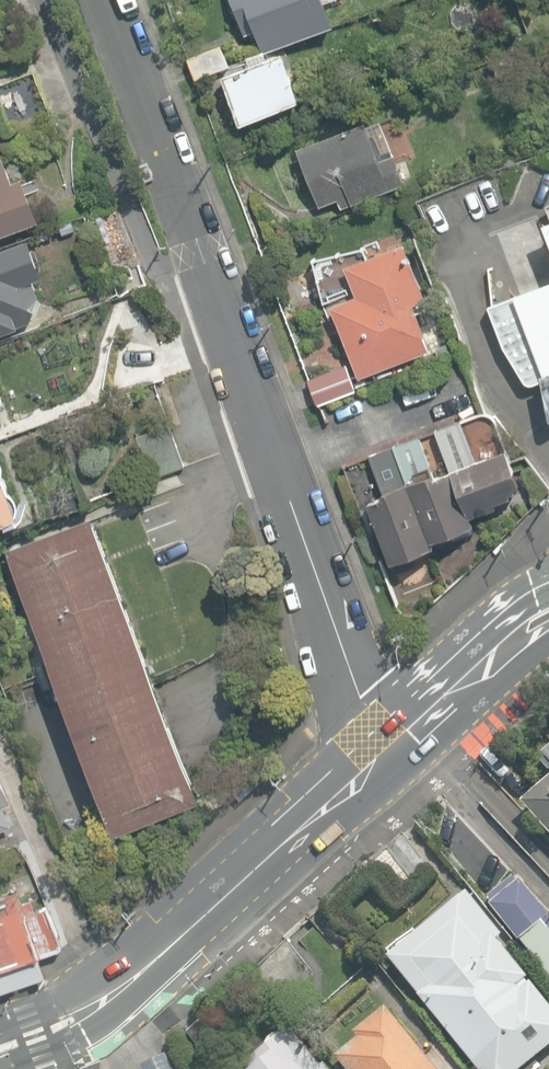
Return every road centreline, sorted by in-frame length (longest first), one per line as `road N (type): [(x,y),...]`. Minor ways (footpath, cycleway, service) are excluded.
road 1 (residential): [(395,740),(342,664),(107,0)]
road 2 (secondary): [(395,740),(119,991),(0,1049)]
road 3 (secondary): [(548,612),(395,740)]

